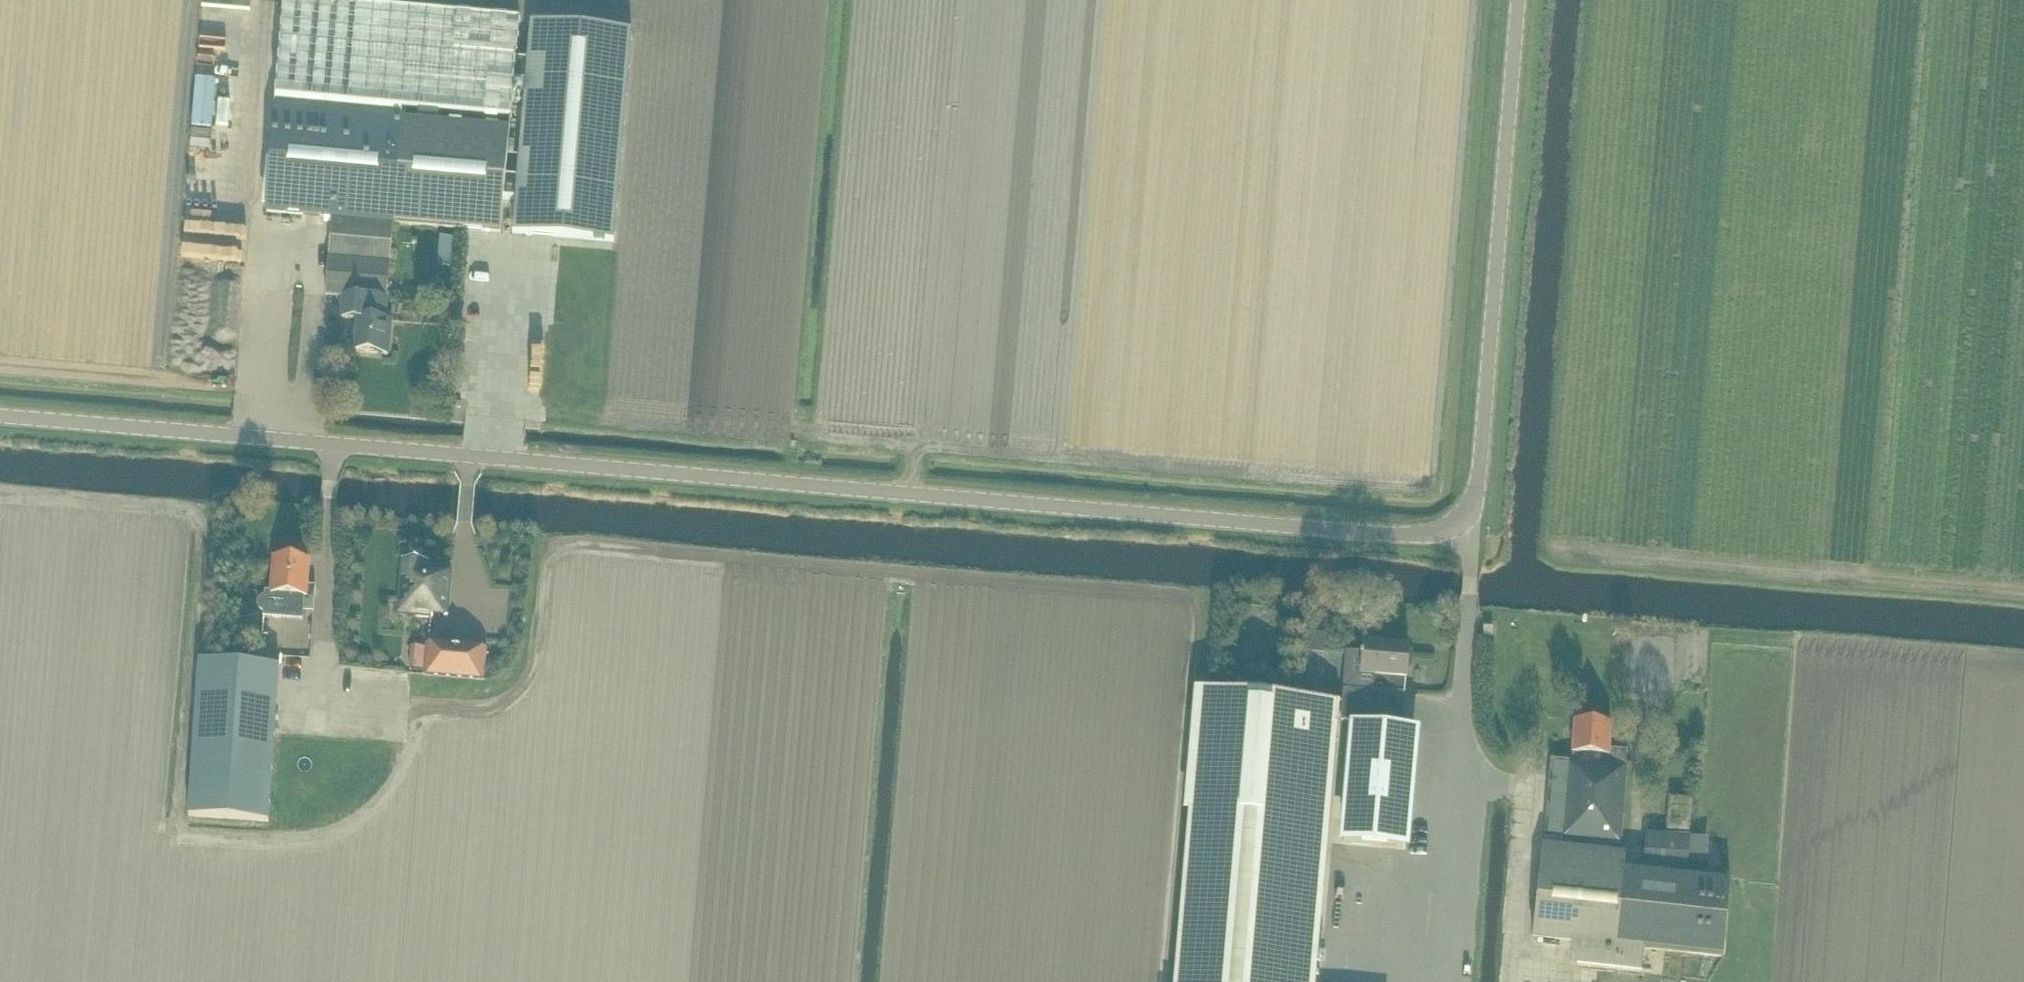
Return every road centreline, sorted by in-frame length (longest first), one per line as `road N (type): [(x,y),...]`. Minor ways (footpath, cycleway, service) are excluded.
road 1 (unclassified): [(1401,536),(0,417)]
road 2 (unclassified): [(1401,536),(1462,524),(1475,500),(1519,0)]
road 3 (track): [(192,0),(155,382),(0,368)]
road 4 (track): [(260,404),(275,248),(246,244),(270,0)]

